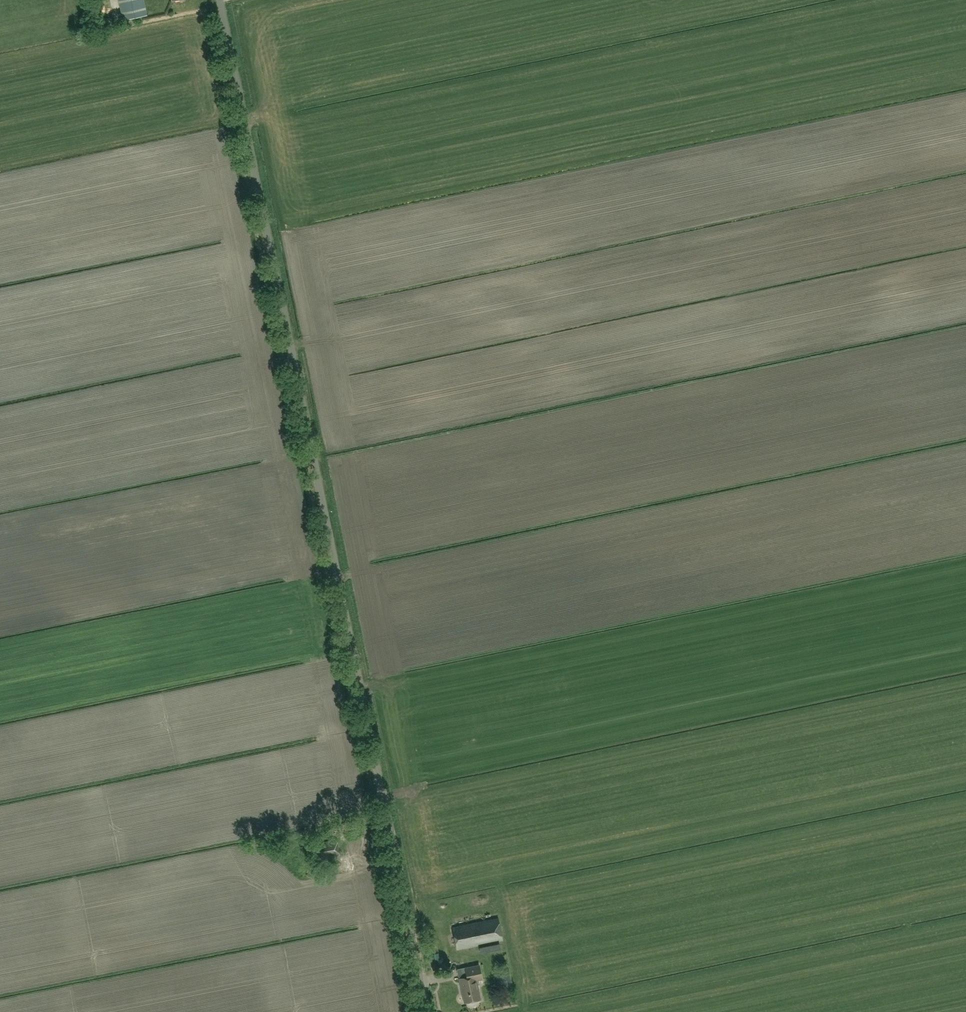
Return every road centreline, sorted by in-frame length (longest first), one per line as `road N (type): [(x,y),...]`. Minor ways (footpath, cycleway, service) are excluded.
road 1 (unclassified): [(426,1011),(218,0)]

